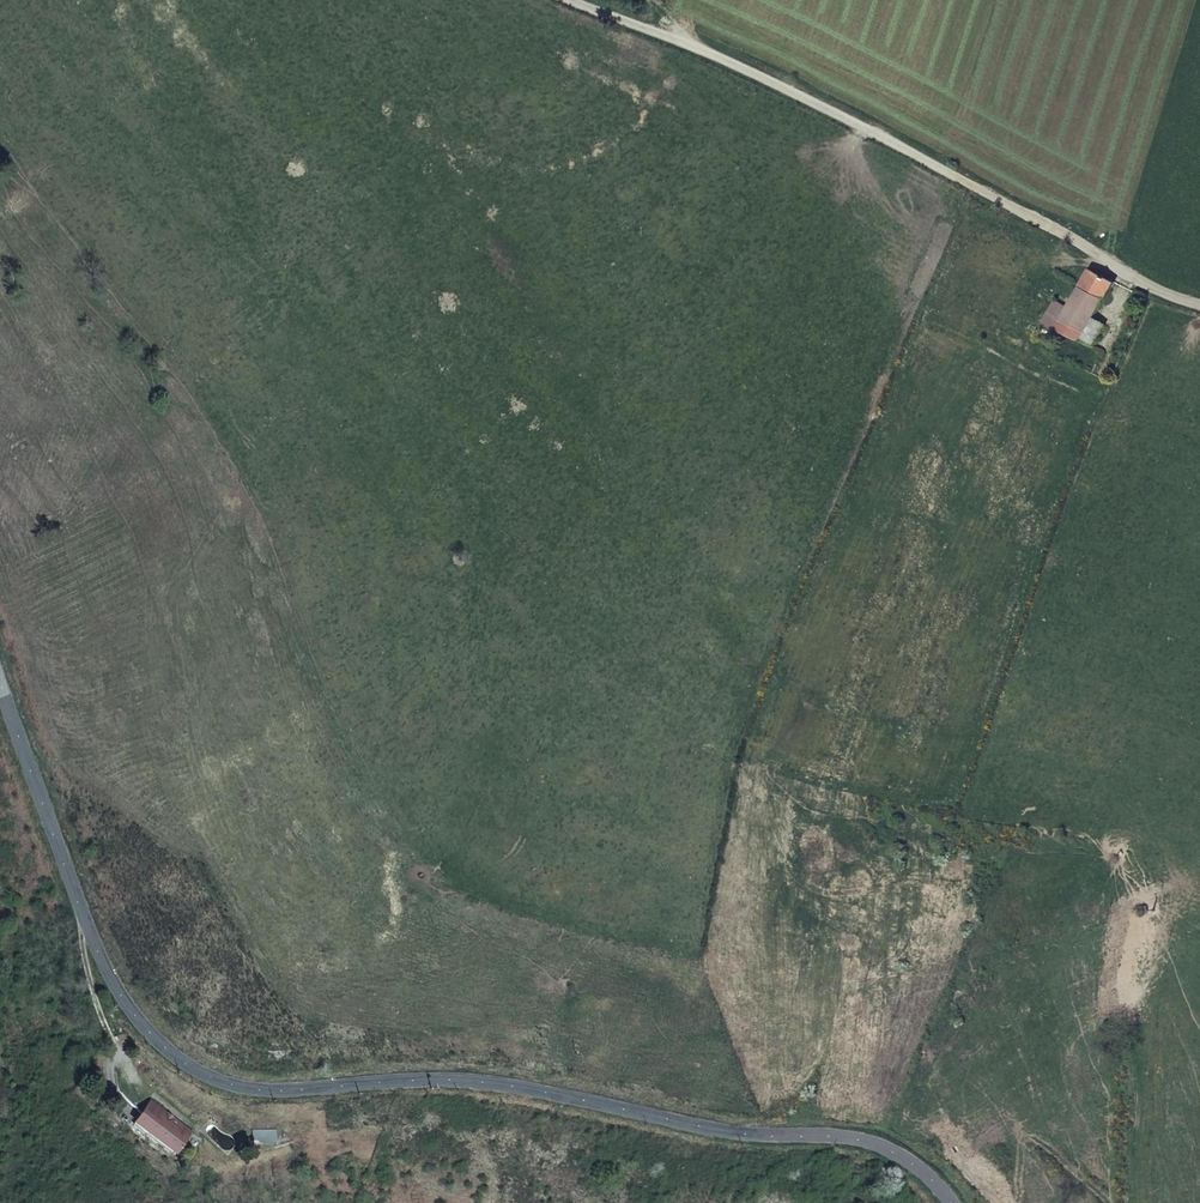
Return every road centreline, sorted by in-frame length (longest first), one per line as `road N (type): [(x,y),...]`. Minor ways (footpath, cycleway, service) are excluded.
road 1 (tertiary): [(0,686),(108,977),(156,1040),(199,1072),(285,1092),(467,1079),(705,1128),(845,1137),(903,1157),(950,1202)]
road 2 (track): [(594,0),(1011,203),(1081,251)]
road 3 (unclassified): [(1081,251),(1162,292),(1199,301)]

